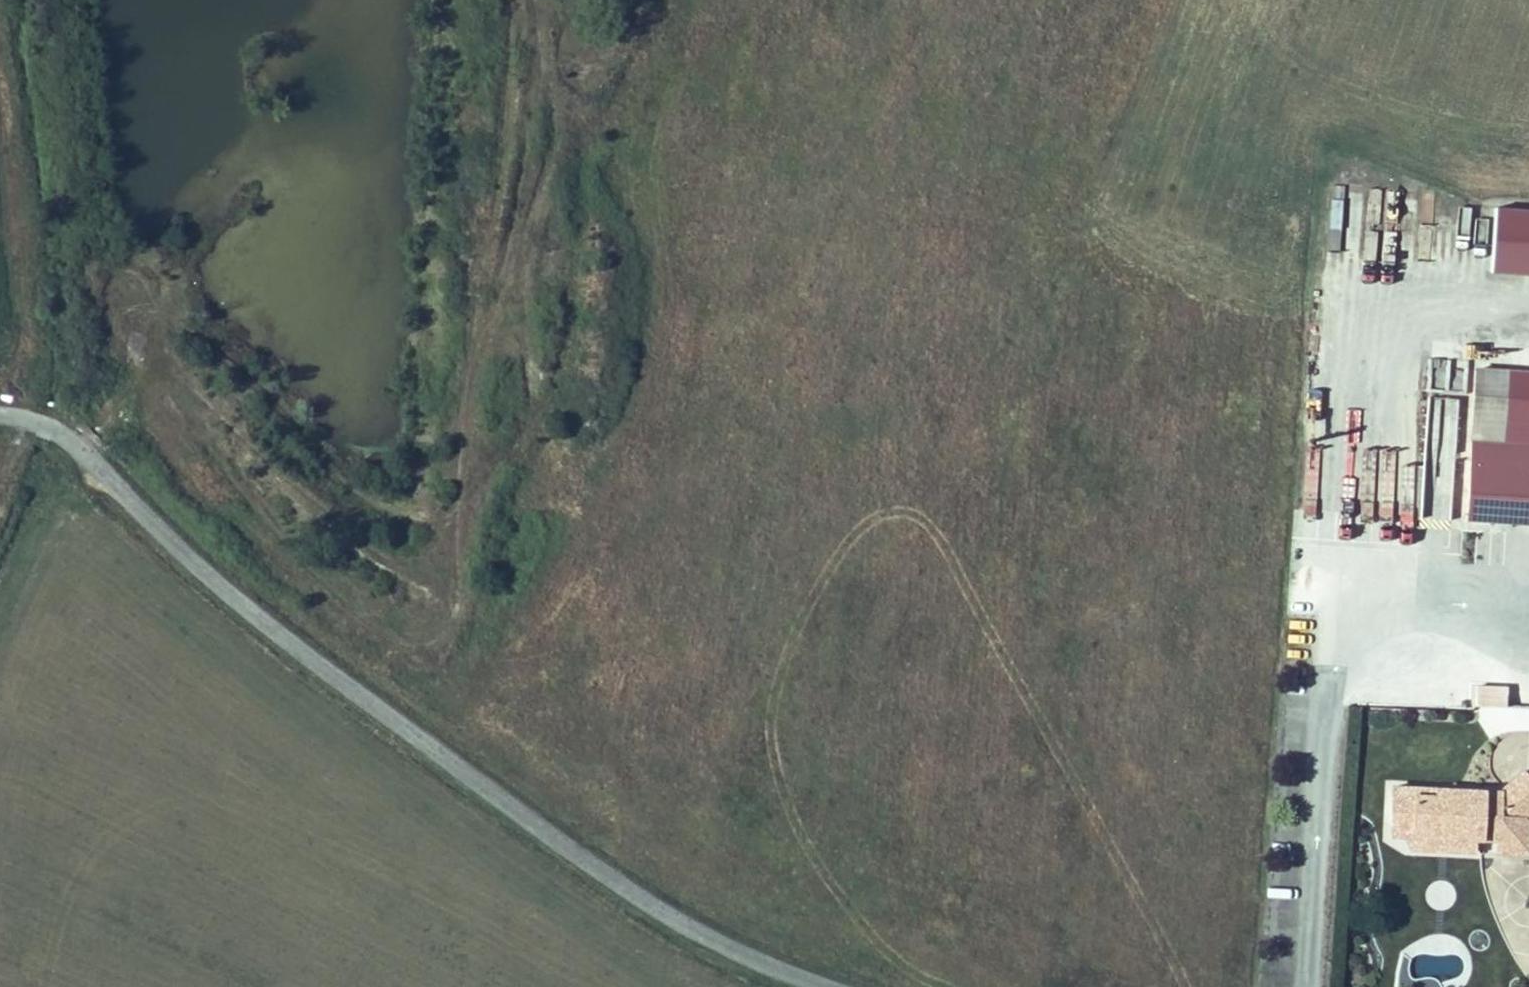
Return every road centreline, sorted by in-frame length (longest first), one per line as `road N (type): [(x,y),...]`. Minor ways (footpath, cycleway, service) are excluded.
road 1 (unclassified): [(0,418),(47,424),(202,569),(339,679),(651,906),(812,986)]
road 2 (track): [(1302,986),(1338,577),(1528,595)]

